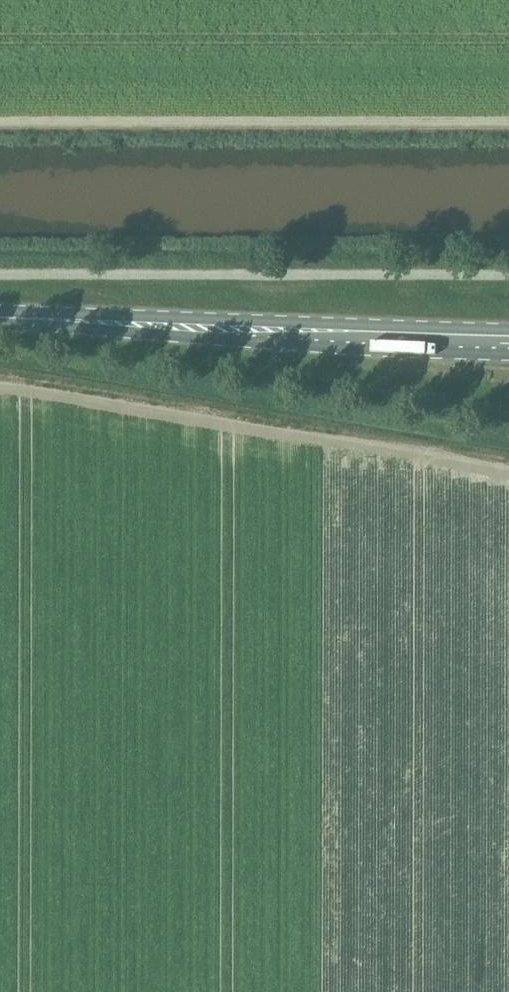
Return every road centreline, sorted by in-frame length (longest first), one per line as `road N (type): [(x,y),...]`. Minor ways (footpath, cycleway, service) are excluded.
road 1 (secondary): [(44,320),(57,327),(353,350),(508,354)]
road 2 (secondary): [(508,330),(58,314),(44,320)]

